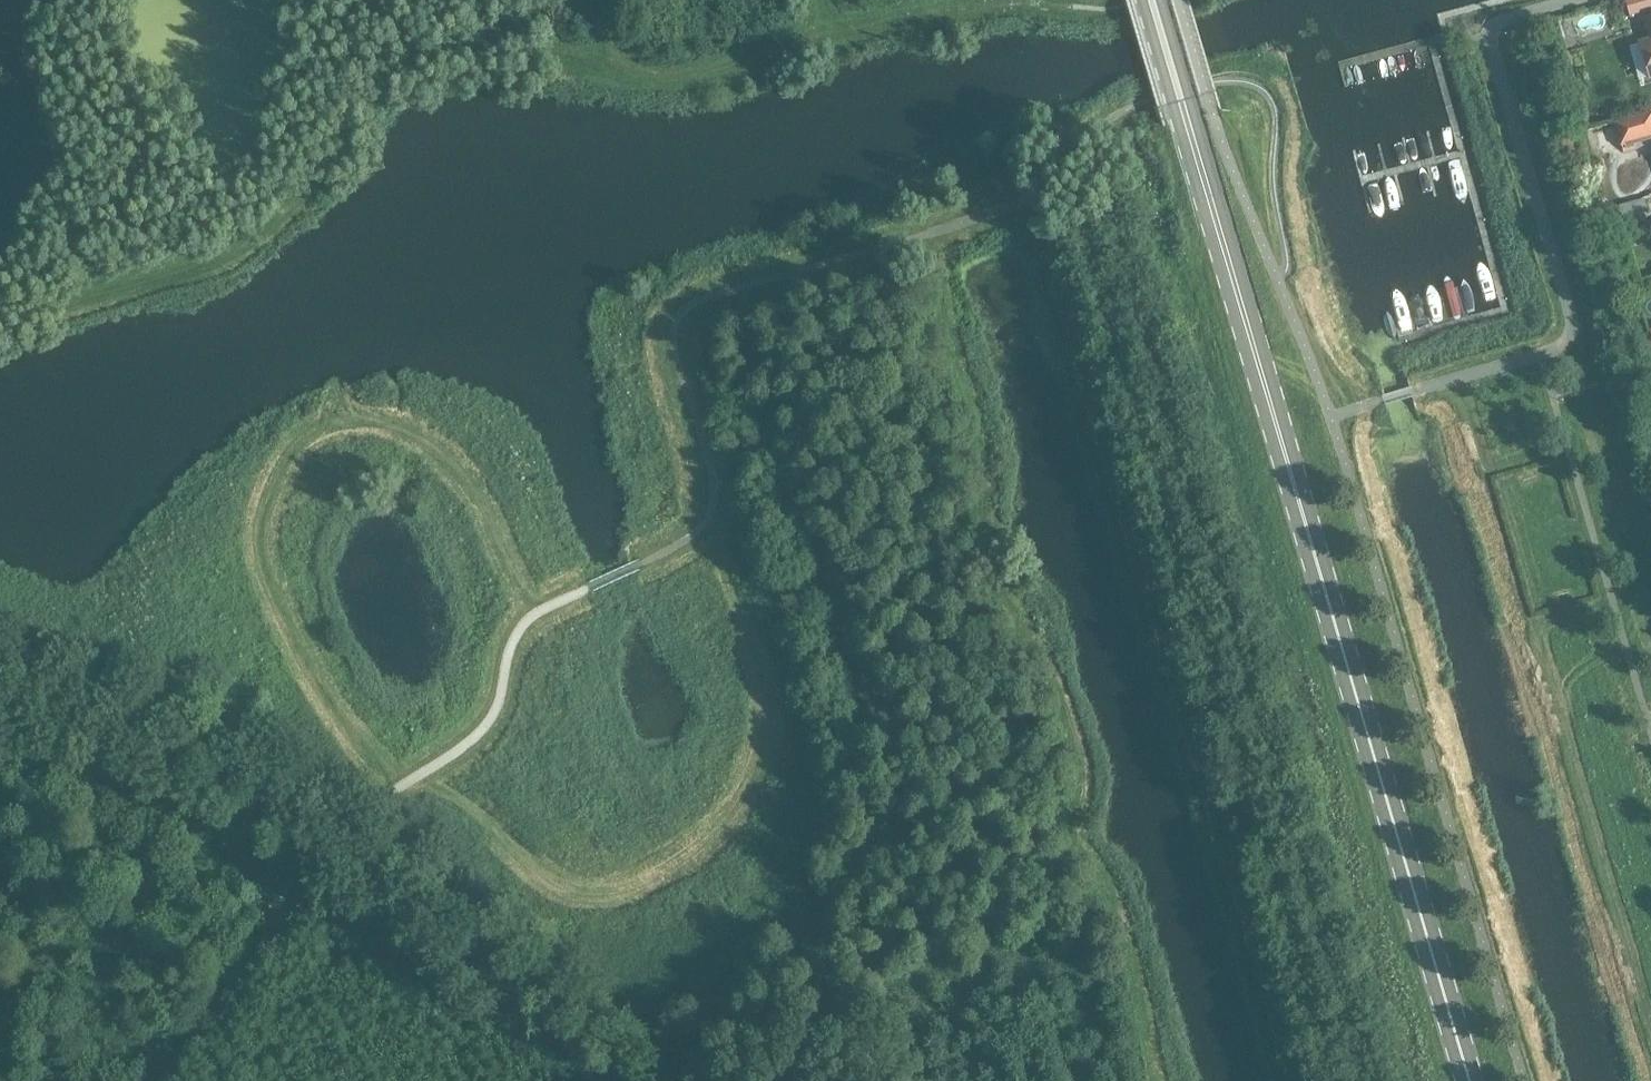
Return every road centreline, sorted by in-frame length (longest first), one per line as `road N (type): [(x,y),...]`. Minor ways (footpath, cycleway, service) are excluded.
road 1 (secondary): [(1469,1080),(1150,0)]
road 2 (track): [(0,318),(137,282),(245,235),(326,155),(355,101),(427,49),(457,42),(526,47),(649,69)]
road 3 (track): [(188,1080),(369,870)]

